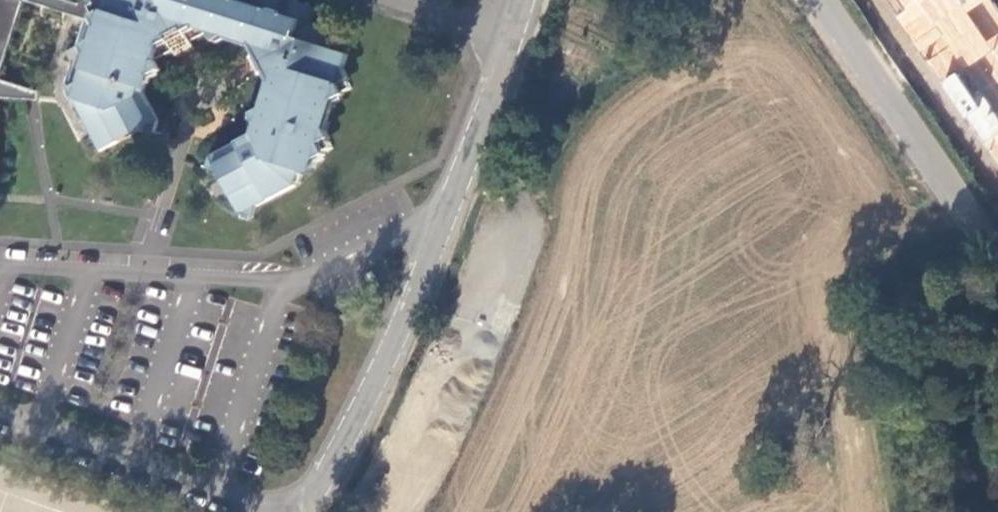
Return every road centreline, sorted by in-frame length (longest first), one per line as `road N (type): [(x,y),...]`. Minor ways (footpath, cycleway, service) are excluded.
road 1 (residential): [(503,38),(450,208),(395,344),(332,468),(293,510)]
road 2 (unclassified): [(997,244),(964,215),(822,0)]

